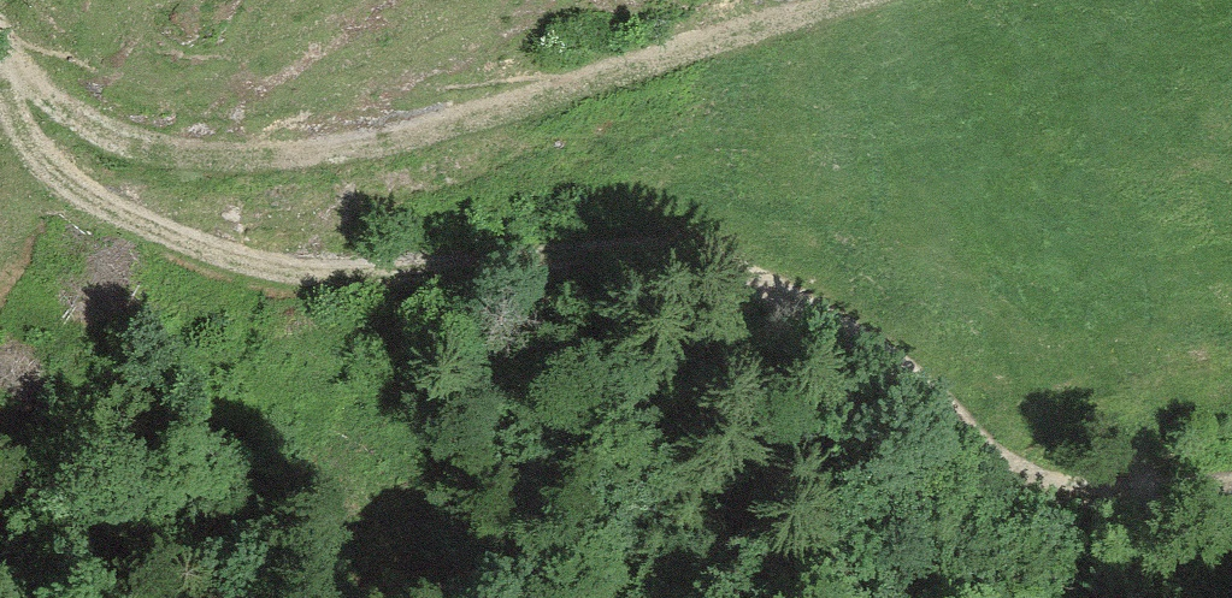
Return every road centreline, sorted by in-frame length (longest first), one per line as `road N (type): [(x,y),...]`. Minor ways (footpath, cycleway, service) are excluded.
road 1 (track): [(0,42),(10,98),(65,167),(140,227),(313,272),(585,252),(676,258),(780,286),(902,366),(993,468),(1072,492),(1231,505)]
road 2 (track): [(866,0),(343,153),(177,156),(52,103),(0,8)]

